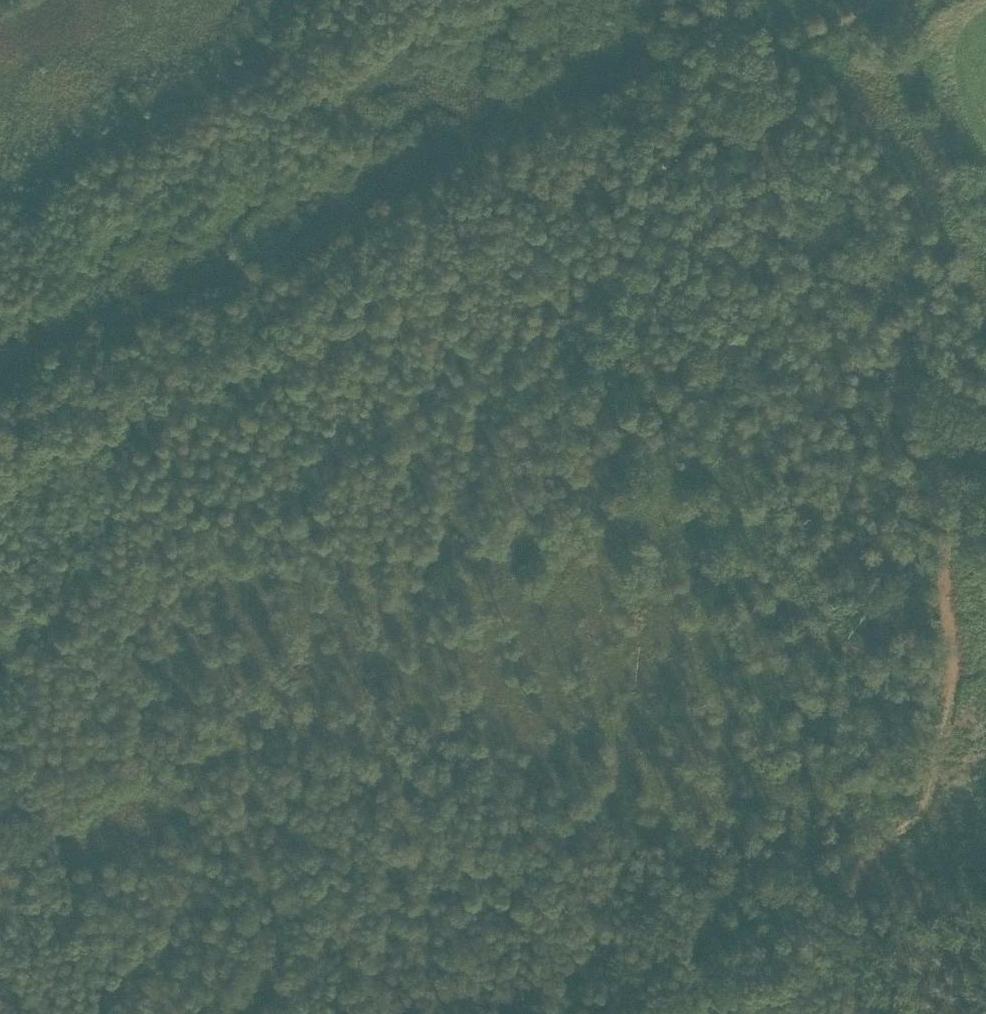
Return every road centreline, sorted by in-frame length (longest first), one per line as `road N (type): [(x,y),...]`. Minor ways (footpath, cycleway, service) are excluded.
road 1 (unclassified): [(724,76),(891,0)]

